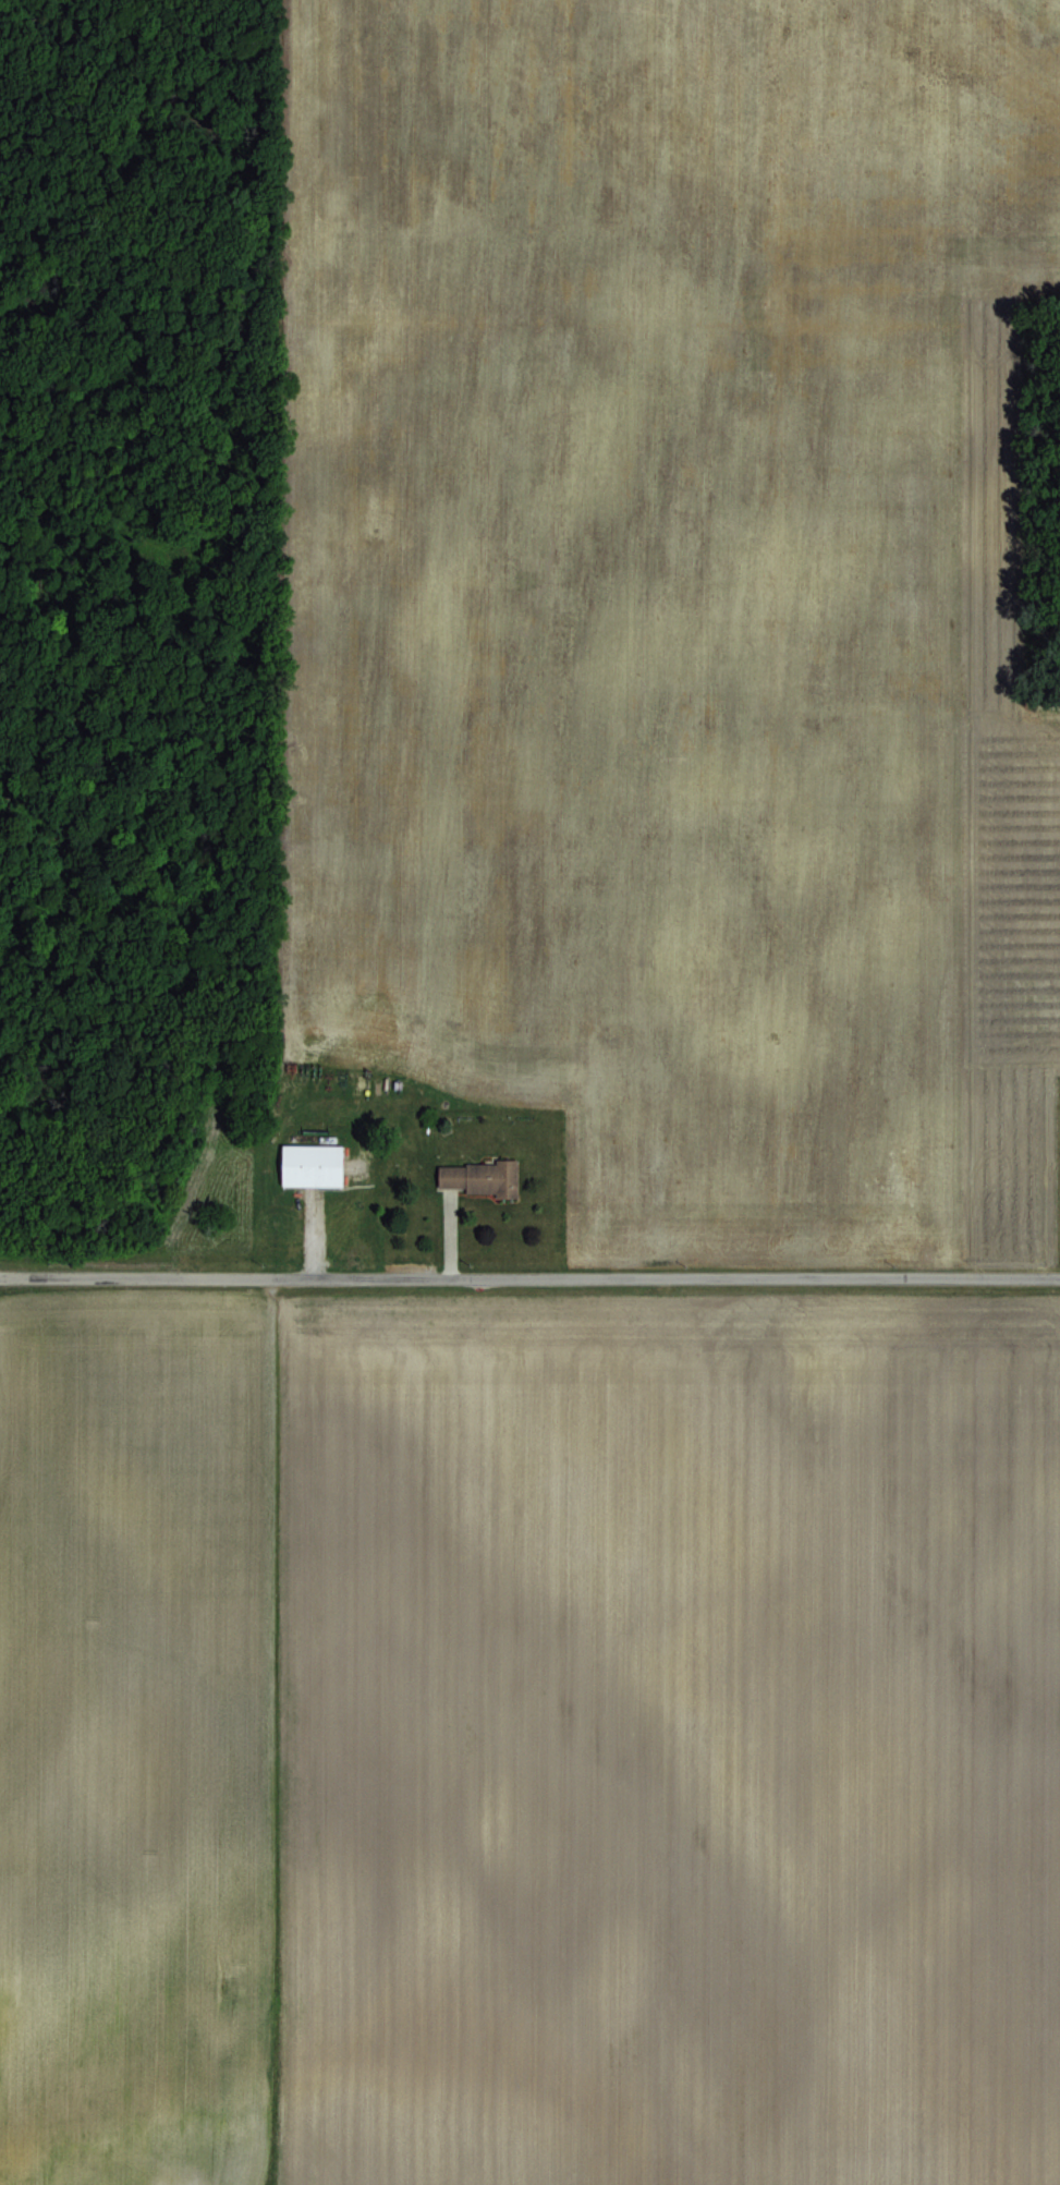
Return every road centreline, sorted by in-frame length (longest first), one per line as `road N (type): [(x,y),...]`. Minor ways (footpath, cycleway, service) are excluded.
road 1 (tertiary): [(1059,1276),(0,1276)]

